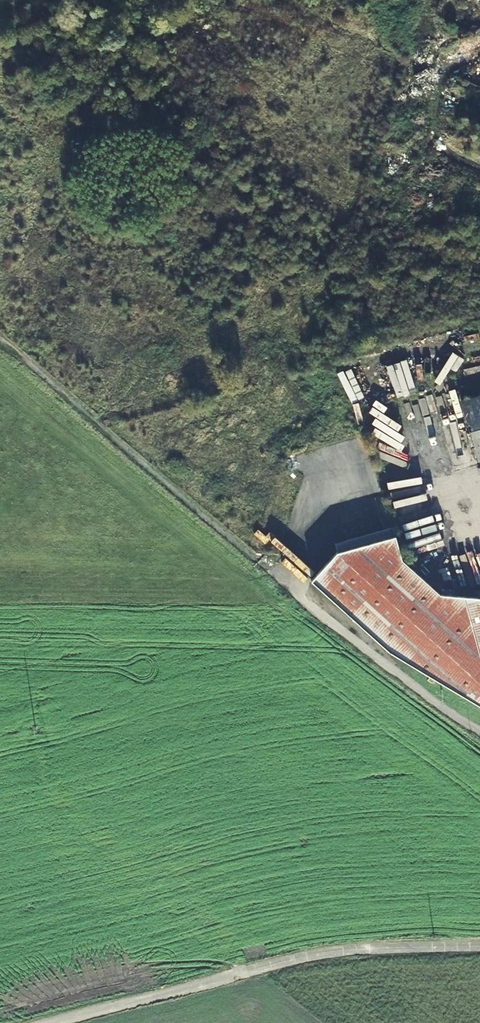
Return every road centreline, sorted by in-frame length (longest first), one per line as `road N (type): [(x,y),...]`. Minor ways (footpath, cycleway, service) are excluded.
road 1 (track): [(479,946),(328,952),(54,1022)]
road 2 (track): [(258,561),(0,338)]
road 3 (unclassified): [(479,732),(258,561)]

